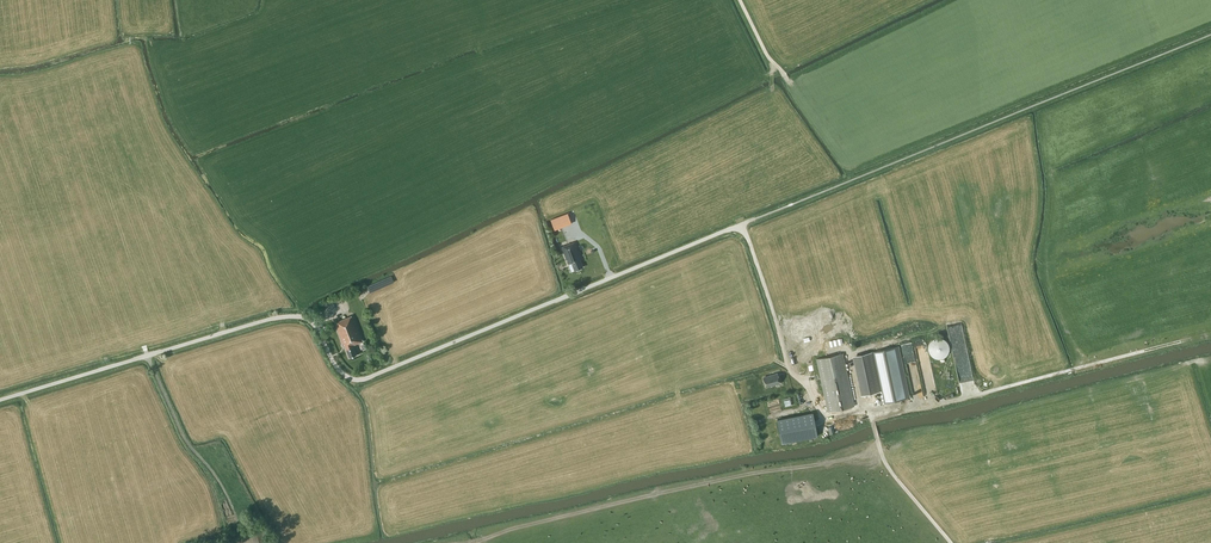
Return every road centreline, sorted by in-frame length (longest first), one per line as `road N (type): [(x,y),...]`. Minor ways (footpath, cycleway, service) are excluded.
road 1 (unclassified): [(0,400),(289,316),(311,322),(339,371),(361,380),(742,224)]
road 2 (track): [(1185,339),(958,399),(829,420),(807,385)]
road 3 (track): [(951,542),(885,462),(870,411)]

